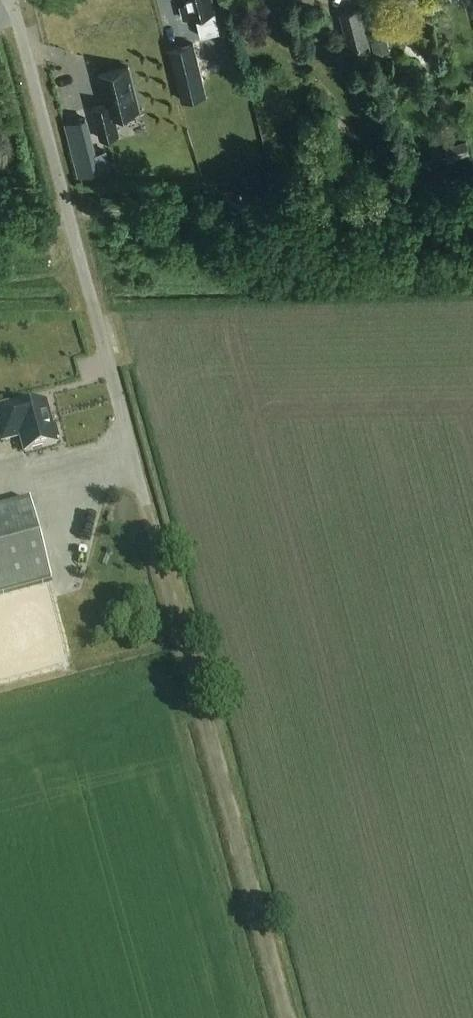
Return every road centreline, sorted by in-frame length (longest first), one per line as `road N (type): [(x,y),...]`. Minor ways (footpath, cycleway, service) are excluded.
road 1 (unclassified): [(11,0),(183,644)]
road 2 (track): [(183,644),(285,1017)]

